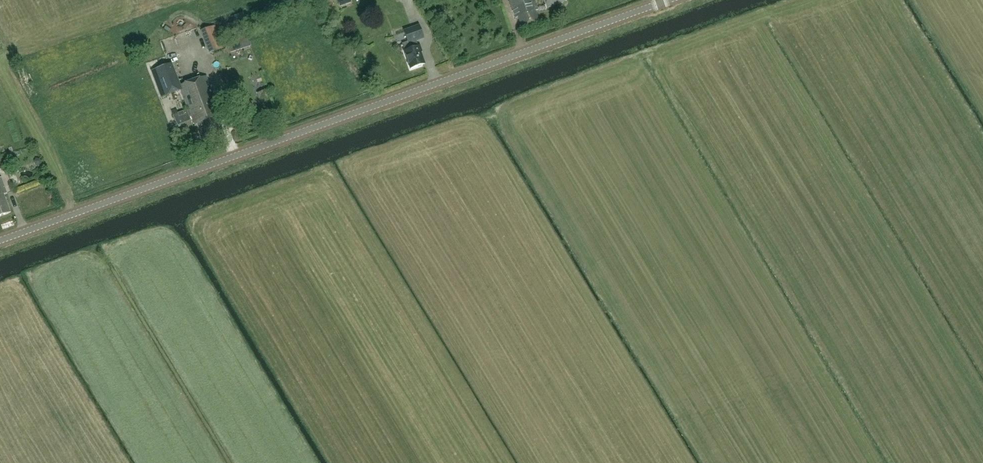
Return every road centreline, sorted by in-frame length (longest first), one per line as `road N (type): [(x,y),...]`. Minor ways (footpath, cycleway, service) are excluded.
road 1 (unclassified): [(0,241),(672,0)]

